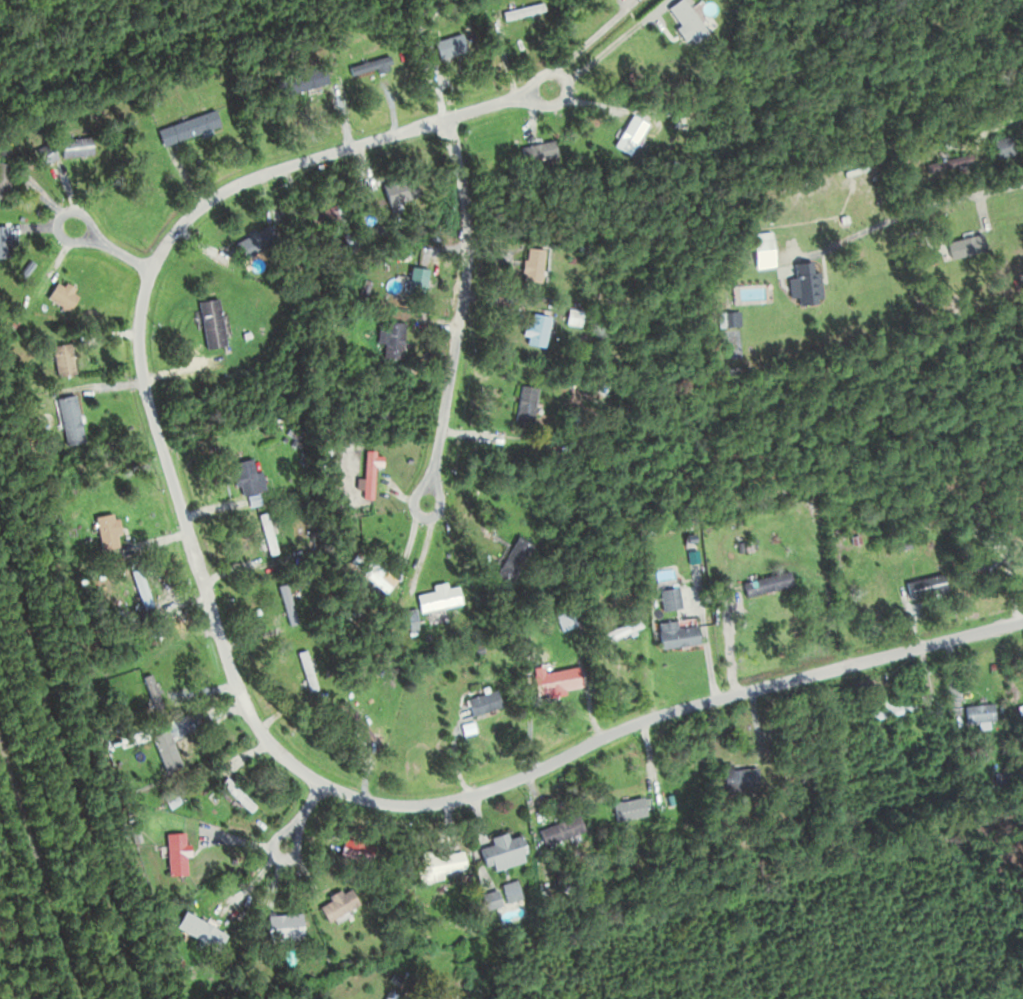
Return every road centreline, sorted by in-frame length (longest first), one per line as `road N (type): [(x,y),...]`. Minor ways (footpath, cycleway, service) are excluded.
road 1 (residential): [(1022,619),(683,707),(463,797),(397,805),(357,797),(280,751),(250,715),(228,663),(145,386),(139,338),(152,267),(179,226),(249,178),(551,86)]
road 2 (residential): [(448,117),(464,192),(466,283),(429,502)]
road 3 (residential): [(1022,180),(792,239)]

